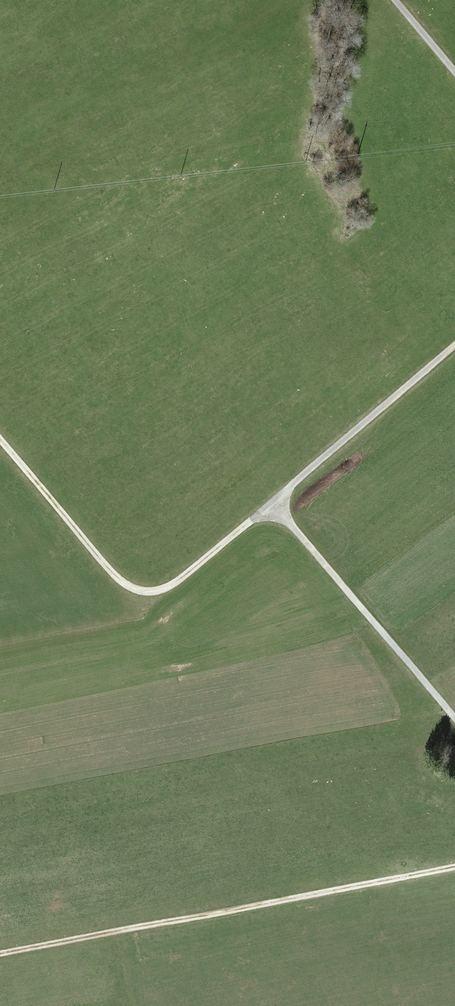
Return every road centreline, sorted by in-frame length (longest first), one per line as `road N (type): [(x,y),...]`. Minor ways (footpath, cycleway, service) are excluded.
road 1 (track): [(454,347),(276,506),(181,583),(157,592),(124,585),(0,444)]
road 2 (track): [(454,870),(0,955)]
road 3 (track): [(276,506),(454,718)]

